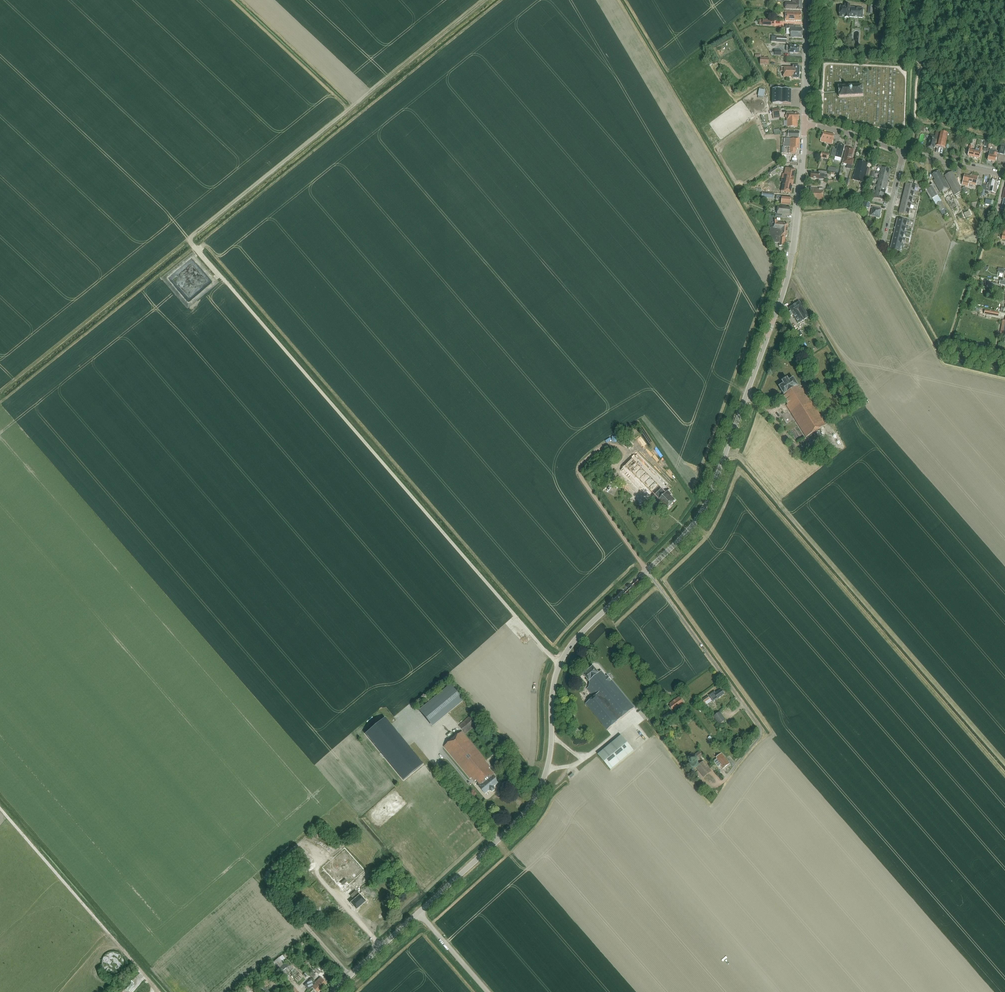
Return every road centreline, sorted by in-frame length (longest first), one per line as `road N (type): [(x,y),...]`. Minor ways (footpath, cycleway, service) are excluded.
road 1 (track): [(188,238),(558,666)]
road 2 (tertiary): [(333,991),(520,818),(546,769),(558,666),(646,571)]
road 3 (tertiary): [(646,571),(709,499),(780,304),(805,124)]
road 4 (track): [(483,0),(188,238)]
road 5 (residential): [(719,785),(758,728),(646,571)]
road 6 (track): [(0,811),(141,974)]
road 7 (tertiary): [(805,124),(808,0)]

